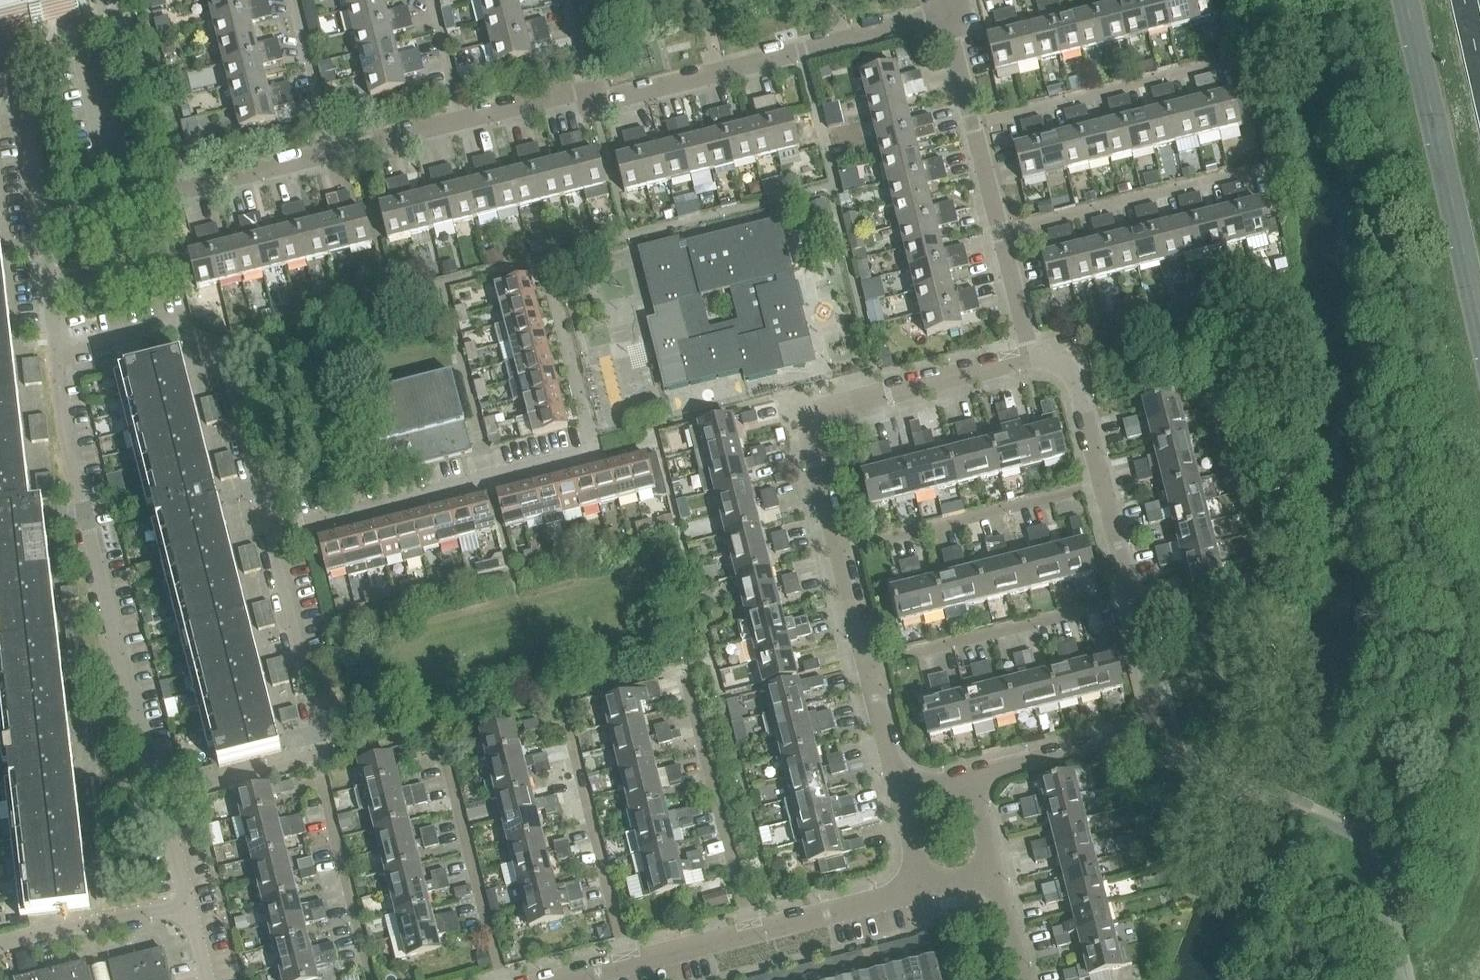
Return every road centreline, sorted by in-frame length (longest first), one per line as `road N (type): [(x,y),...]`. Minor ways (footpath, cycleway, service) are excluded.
road 1 (residential): [(162,799),(66,441),(56,356)]
road 2 (residential): [(162,799),(320,759),(270,533)]
road 3 (residential): [(270,533),(222,355),(172,328),(56,356)]
road 4 (residential): [(843,554),(816,448),(828,416),(1035,362)]
road 5 (residential): [(270,533),(591,451)]
road 6 (primary): [(1408,0),(1479,308)]
road 7 (residential): [(974,779),(1153,732),(1161,706),(1135,606)]
road 8 (residential): [(43,224),(335,157)]
road 9 (residential): [(975,124),(1244,58)]
road 10 (residential): [(1004,237),(1269,166)]
road 11 (residential): [(631,963),(562,702)]
road 12 (residential): [(873,671),(1135,606)]
road 13 (residential): [(843,554),(1104,488)]
road 14 (residential): [(755,932),(689,672)]
road 15 (residential): [(504,979),(441,731)]
road 16 (residential): [(377,979),(326,780)]
road 17 (residential): [(0,945),(188,906)]
road 18 (residential): [(755,932),(929,888)]
road 19 (residential): [(1104,488),(1069,353),(1035,362)]
road 20 (residential): [(3,63),(28,82),(43,224)]
road 21 (residential): [(335,157),(295,0)]
road 22 (residential): [(3,63),(100,37),(113,24),(115,0)]
road 23 (residential): [(589,99),(615,103),(722,75)]
road 24 (residential): [(335,157),(467,128)]
road 25 (residential): [(467,128),(435,0)]
road 26 (residential): [(1035,362),(1004,237)]
road 27 (residential): [(631,963),(755,932)]
road 28 (residential): [(905,794),(873,671)]
road 29 (residential): [(722,75),(845,44)]
road 30 (residential): [(467,128),(589,99)]
road 31 (residential): [(1135,606),(1104,488)]
road 32 (residential): [(873,671),(843,554)]

